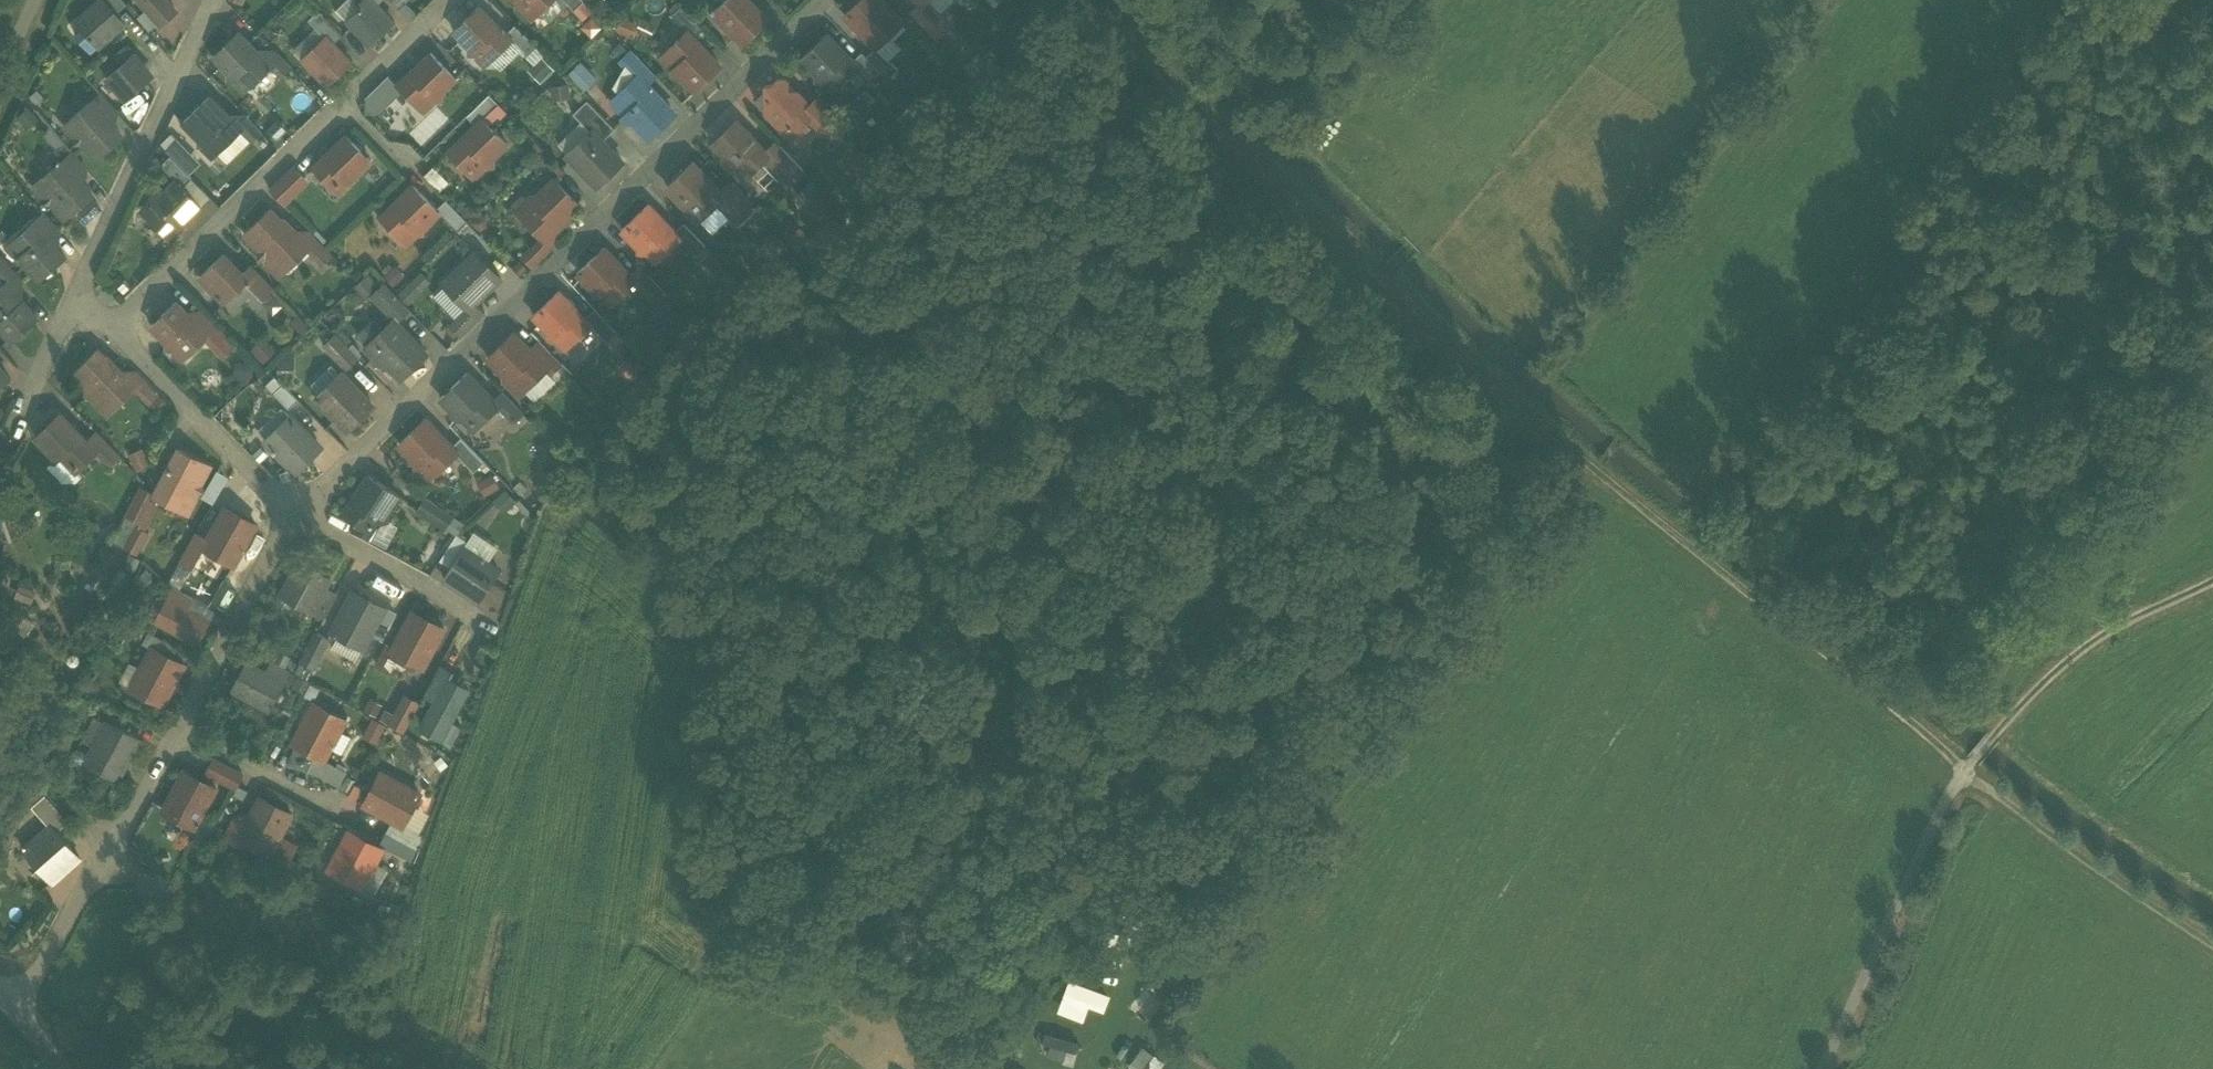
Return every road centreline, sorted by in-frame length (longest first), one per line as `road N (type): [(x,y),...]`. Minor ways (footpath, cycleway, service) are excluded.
road 1 (track): [(1963,773),(1598,473),(1380,279),(1102,0)]
road 2 (residential): [(822,0),(293,516)]
road 3 (residential): [(115,329),(446,0)]
road 4 (residential): [(67,311),(212,0)]
road 5 (residential): [(178,728),(15,1013)]
road 6 (track): [(1963,773),(1823,1068)]
road 7 (track): [(1963,773),(2074,656),(2212,581)]
road 8 (residential): [(115,329),(293,516)]
road 9 (residential): [(293,516),(178,728)]
road 10 (residential): [(293,516),(492,629)]
road 11 (residential): [(178,728),(329,809)]
road 12 (residential): [(11,433),(67,311)]

